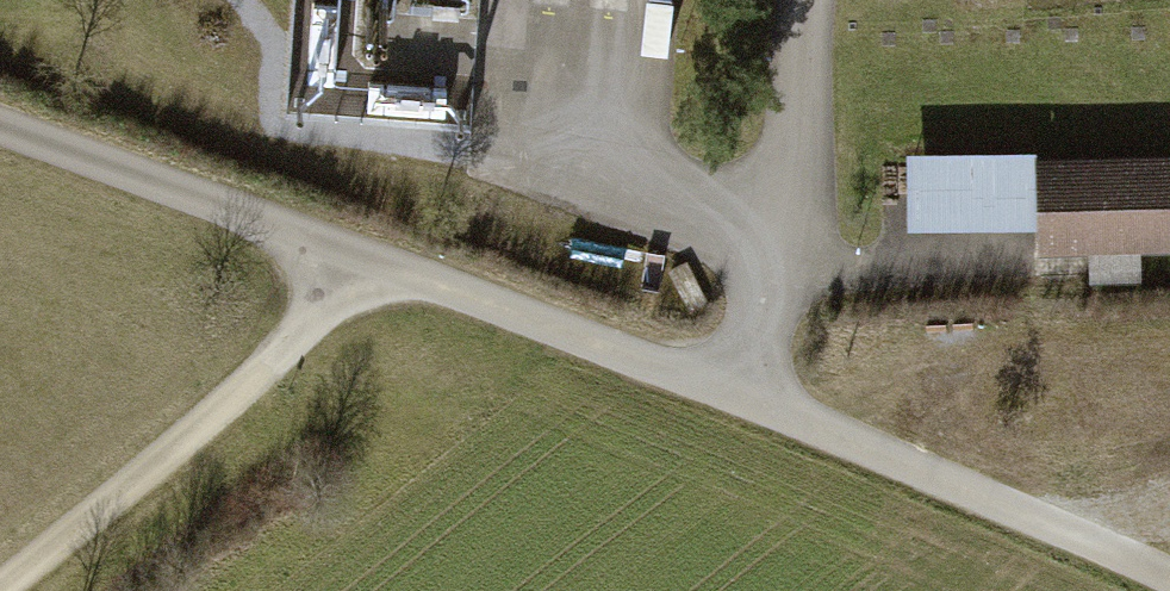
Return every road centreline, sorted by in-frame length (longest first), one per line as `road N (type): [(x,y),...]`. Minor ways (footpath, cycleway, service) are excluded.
road 1 (residential): [(0,127),(744,390)]
road 2 (track): [(358,256),(224,412),(0,590)]
road 3 (track): [(744,390),(1169,577)]
road 4 (track): [(604,170),(471,154),(397,134),(356,108),(246,0)]

